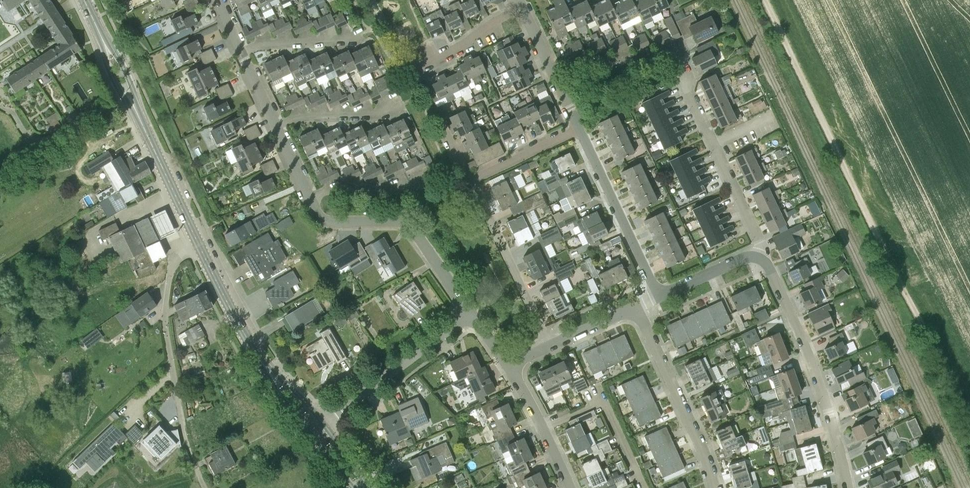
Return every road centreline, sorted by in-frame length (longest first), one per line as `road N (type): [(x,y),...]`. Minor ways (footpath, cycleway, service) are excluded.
road 1 (track): [(764,0),(969,419)]
road 2 (residential): [(472,313),(407,225),(319,216),(271,119)]
road 3 (secondary): [(200,247),(85,0)]
road 4 (unclassified): [(205,487),(183,426),(165,321),(173,265),(200,247)]
road 5 (residential): [(848,487),(815,368),(760,251)]
road 6 (residential): [(760,251),(676,53)]
road 7 (residential): [(715,487),(636,307)]
road 8 (residential): [(323,423),(472,313)]
road 9 (residential): [(658,296),(581,130)]
road 10 (residential): [(549,346),(471,182)]
road 11 (residential): [(572,487),(508,365)]
road 12 (secondary): [(265,366),(200,247)]
road 13 (residential): [(271,119),(383,112),(404,102)]
road 14 (residential): [(238,46),(338,41),(369,27)]
road 15 (residential): [(411,70),(466,44),(520,2)]
road 16 (residential): [(553,72),(676,53)]
road 17 (residential): [(471,182),(581,130)]

